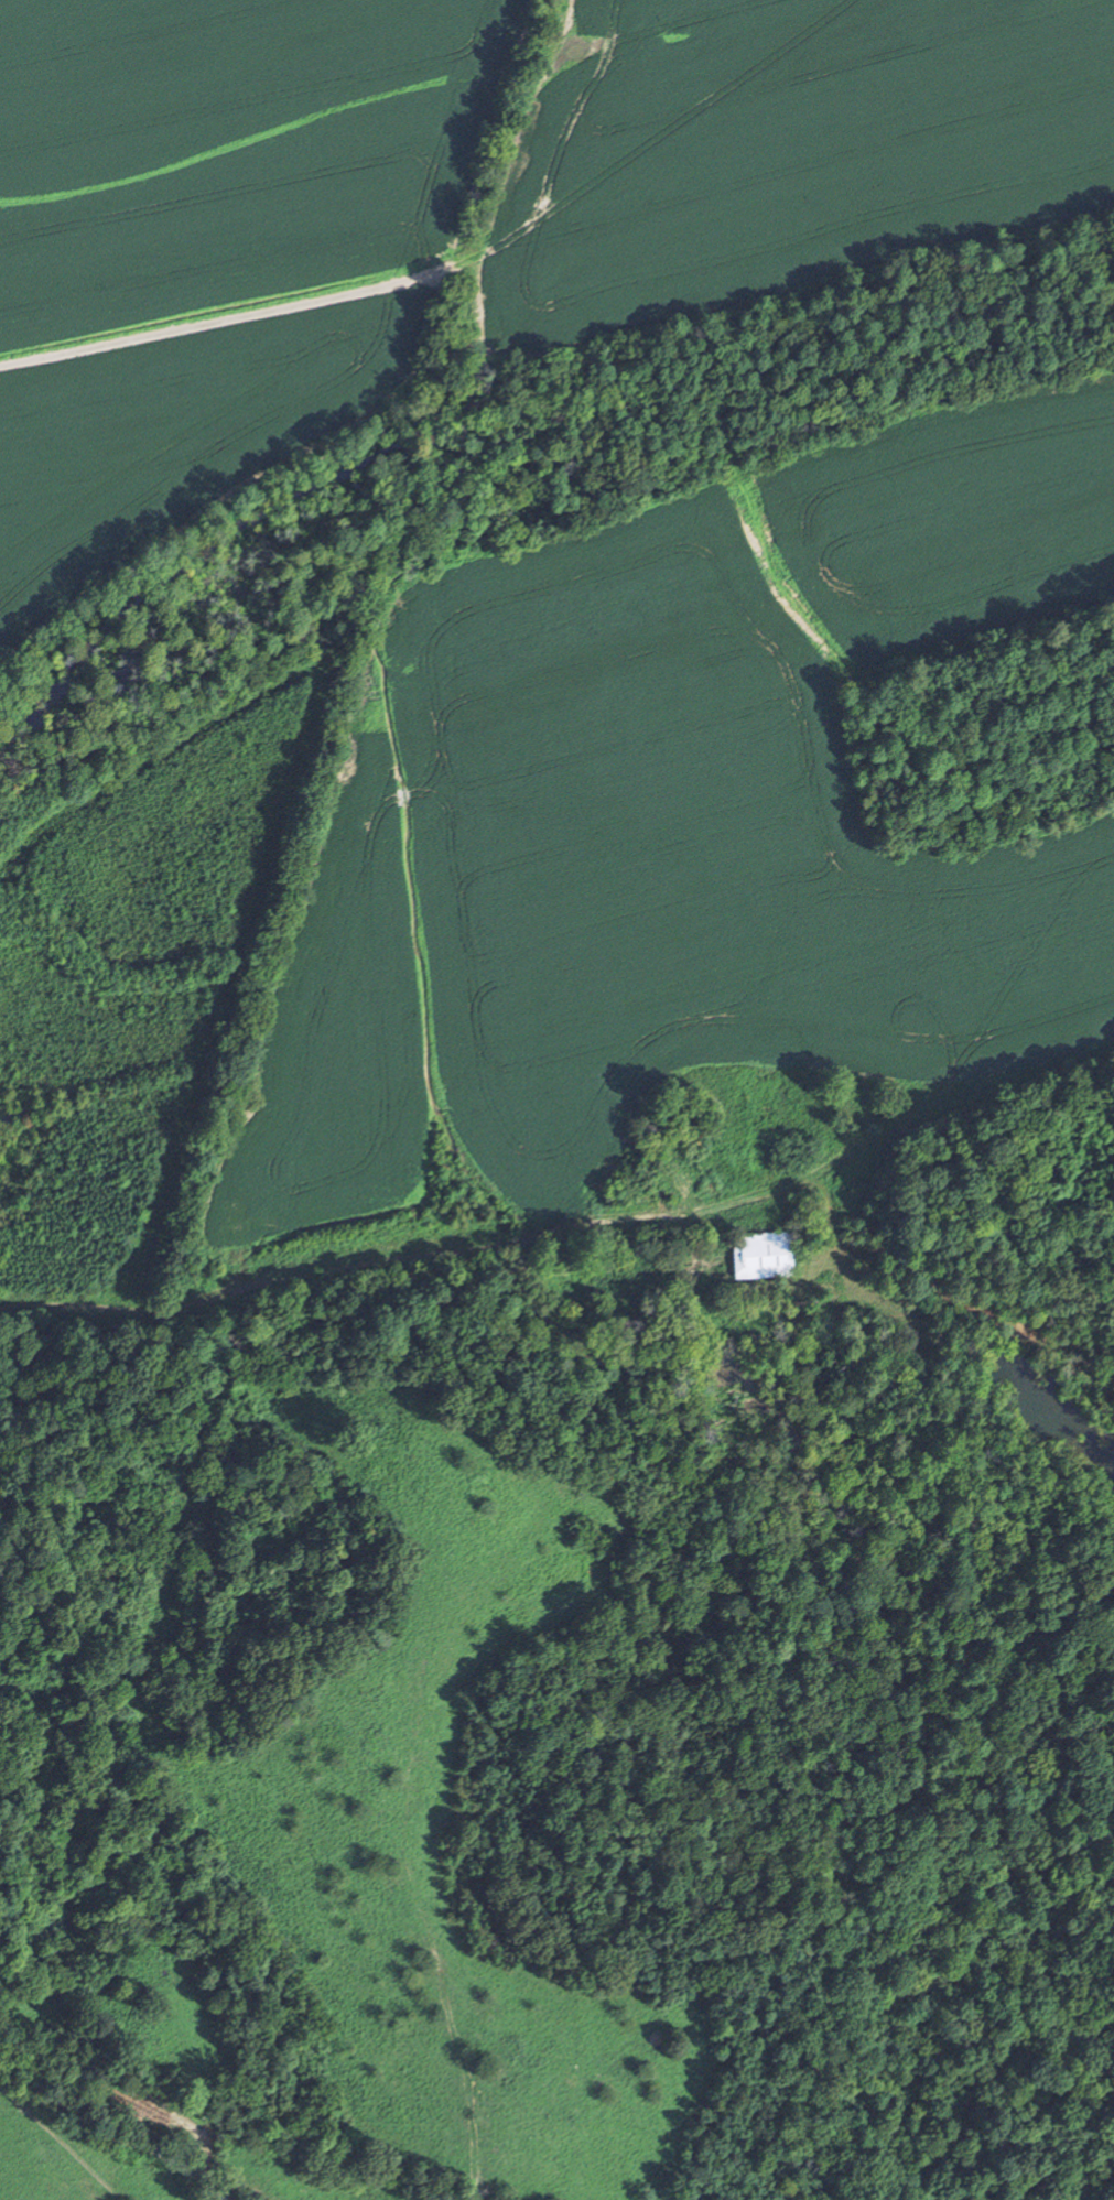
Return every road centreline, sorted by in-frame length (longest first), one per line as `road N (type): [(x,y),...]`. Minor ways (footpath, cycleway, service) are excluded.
road 1 (residential): [(222,2199),(158,2154),(73,2112),(0,2054)]

